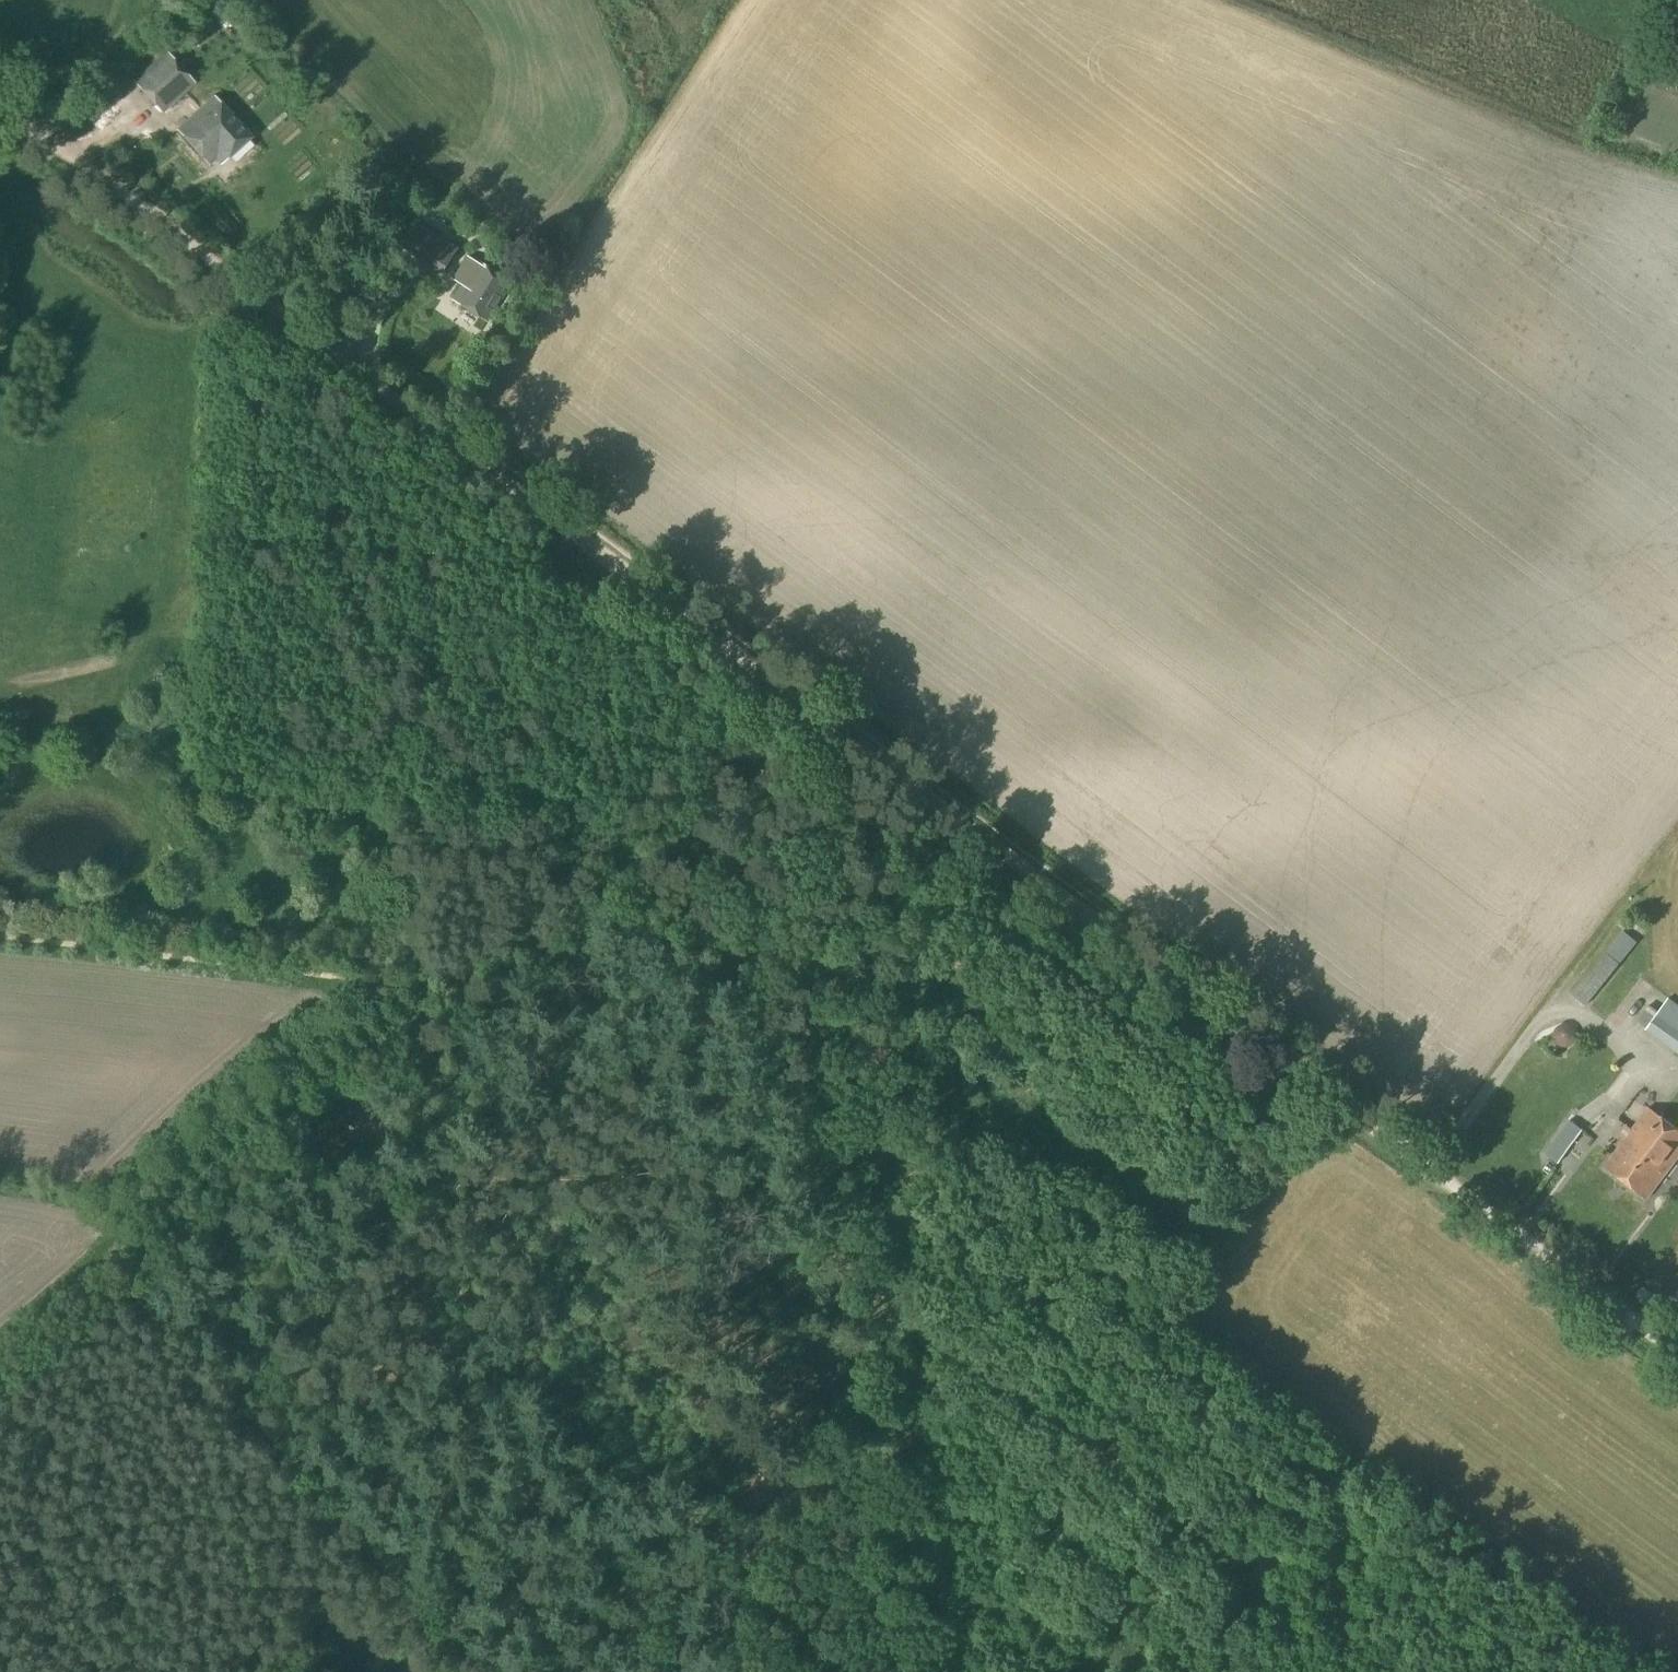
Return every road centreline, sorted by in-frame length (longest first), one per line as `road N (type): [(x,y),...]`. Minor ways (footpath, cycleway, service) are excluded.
road 1 (track): [(1429,1170),(823,712)]
road 2 (track): [(427,424),(0,103)]
road 3 (track): [(823,712),(427,424)]
road 4 (track): [(1677,1355),(1429,1170)]

